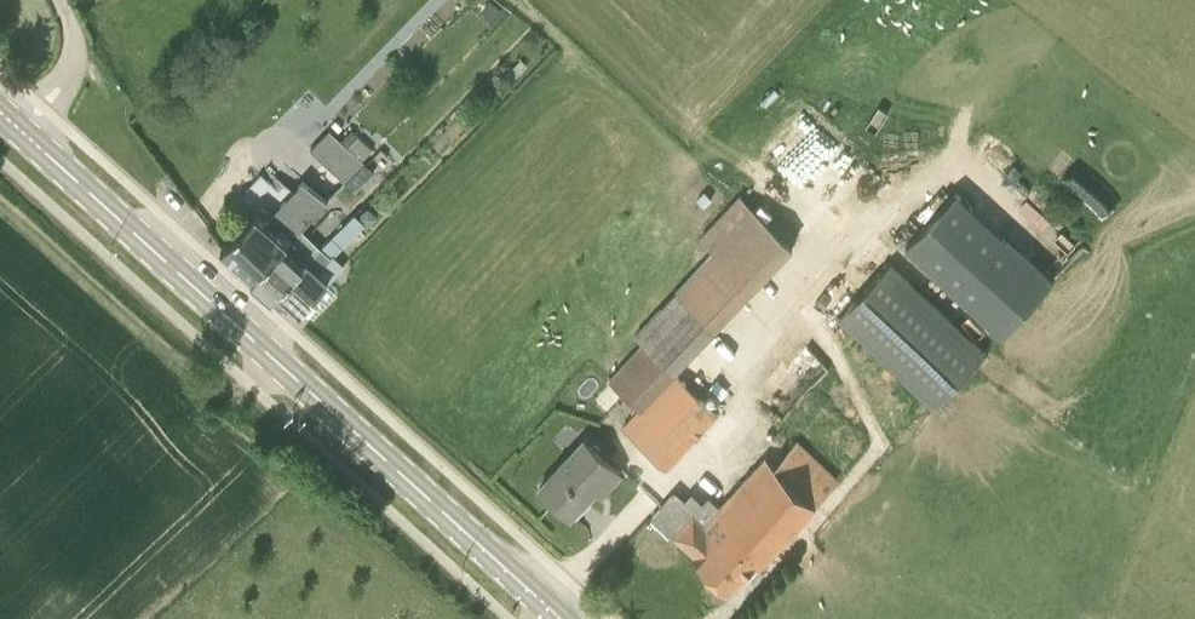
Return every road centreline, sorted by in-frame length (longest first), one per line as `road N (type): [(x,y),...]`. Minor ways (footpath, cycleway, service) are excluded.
road 1 (primary): [(563,618),(0,113)]

